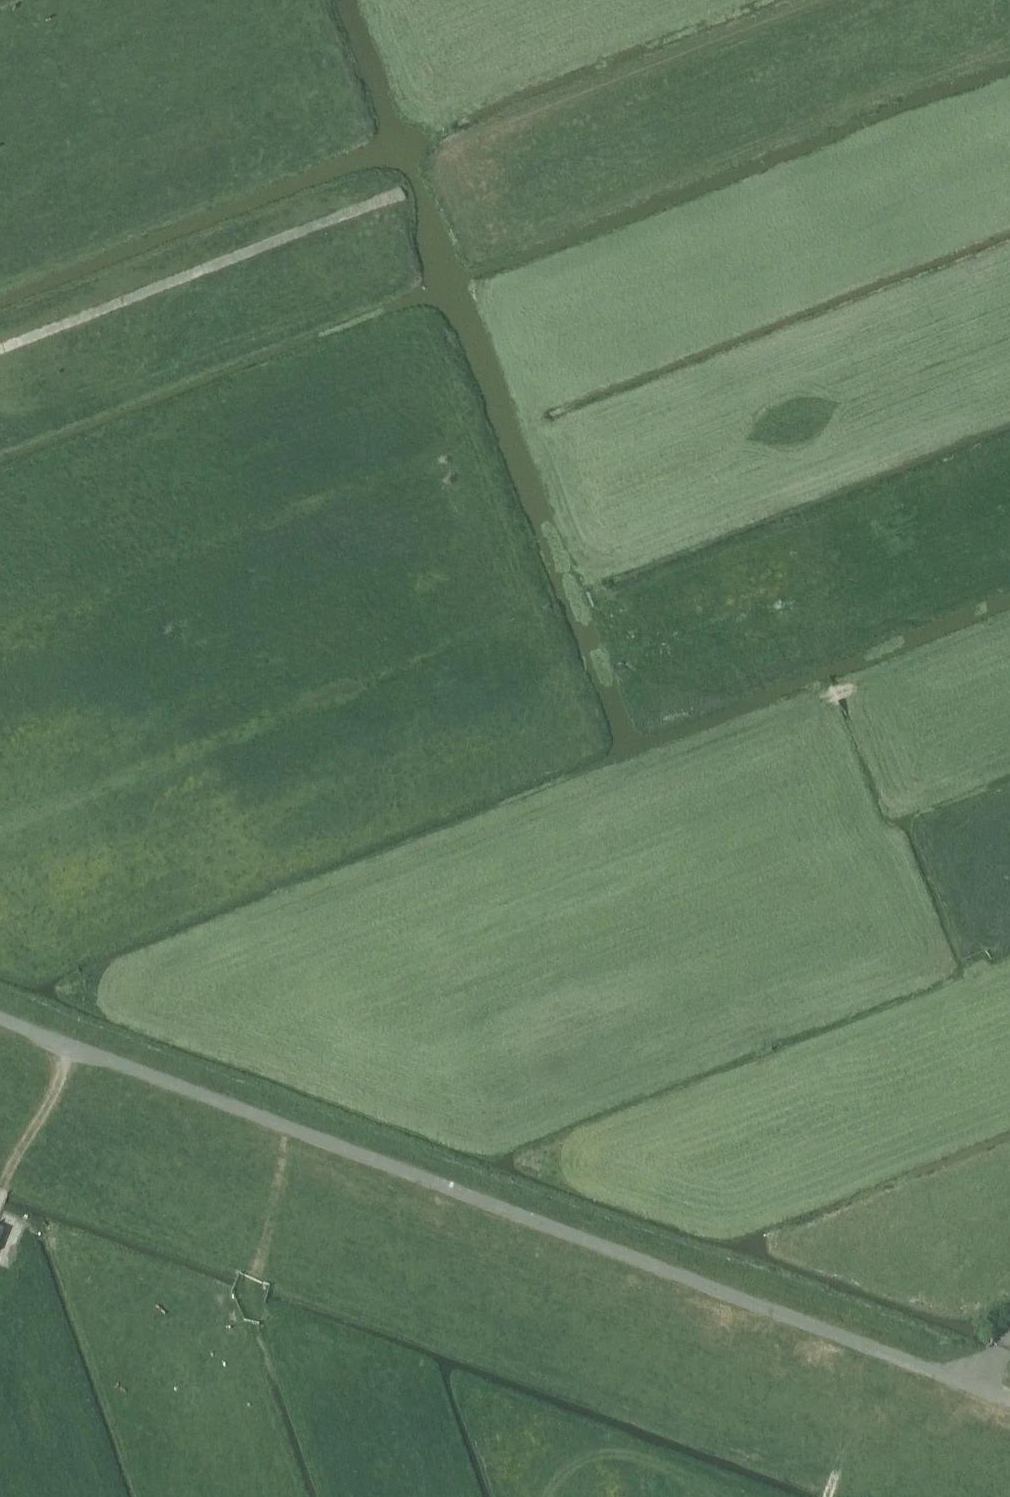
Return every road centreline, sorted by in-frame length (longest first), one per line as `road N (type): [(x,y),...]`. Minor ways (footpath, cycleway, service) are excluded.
road 1 (unclassified): [(982,1387),(0,1016)]
road 2 (track): [(0,350),(358,208)]
road 3 (track): [(249,1307),(304,1130)]
road 4 (track): [(0,1194),(79,1046)]

